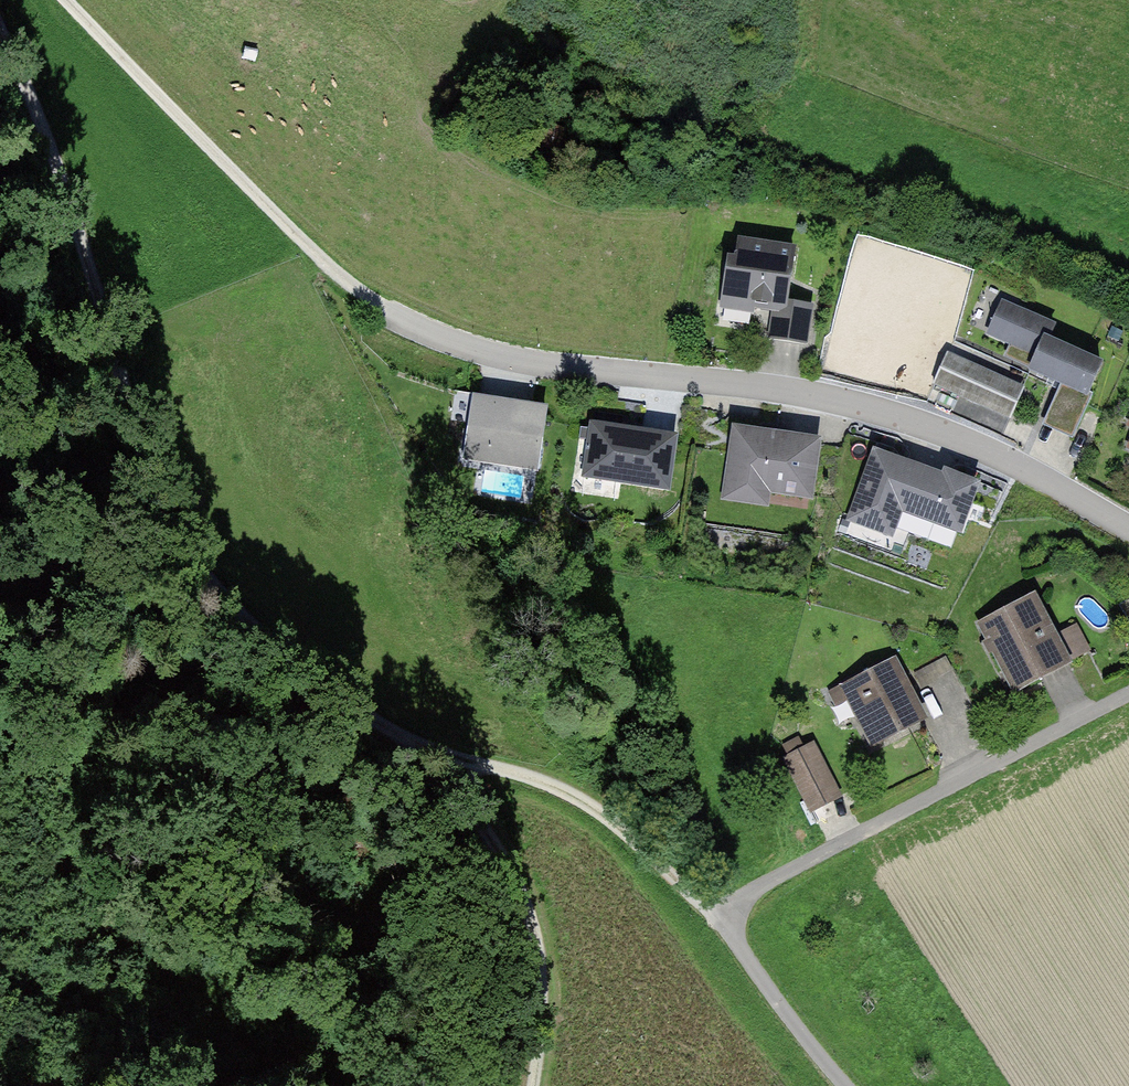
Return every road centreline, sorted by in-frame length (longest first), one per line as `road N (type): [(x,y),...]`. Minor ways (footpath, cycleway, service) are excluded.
road 1 (track): [(0,16),(170,535),(483,829),(518,885),(533,934),(544,995),(534,1085)]
road 2 (track): [(78,0),(358,279),(425,327),(555,364),(831,395),(965,429),(1128,529)]
road 3 (track): [(419,769),(507,765),(549,775),(618,809),(717,910),(801,1035),(846,1085)]
road 4 (track): [(0,736),(129,939),(316,1085)]
road 5 (residential): [(1128,692),(717,910)]
road 6 (track): [(0,610),(48,620),(115,600),(170,535)]

